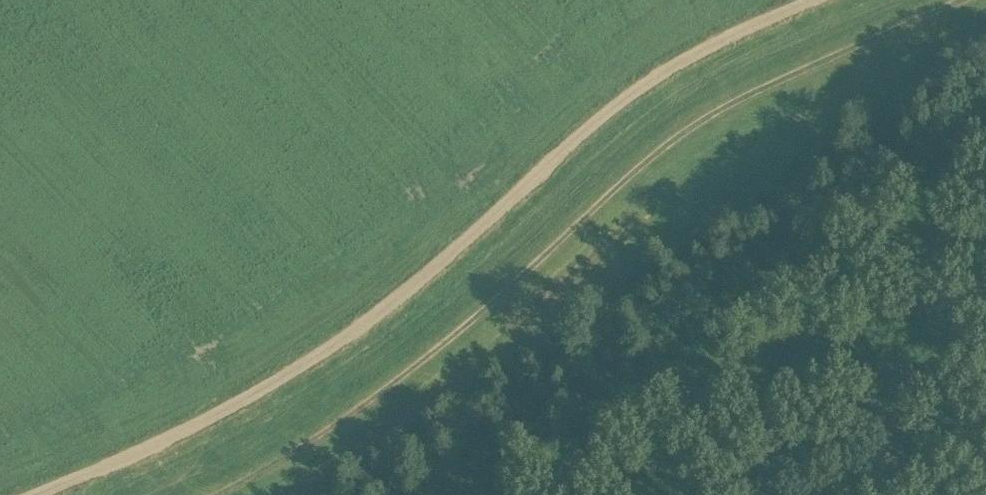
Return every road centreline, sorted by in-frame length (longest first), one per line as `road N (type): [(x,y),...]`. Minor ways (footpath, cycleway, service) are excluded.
road 1 (track): [(37,494),(275,386),(400,296),(700,49),(814,0)]
road 2 (track): [(217,494),(291,459),(416,364),(717,105),(961,0)]

